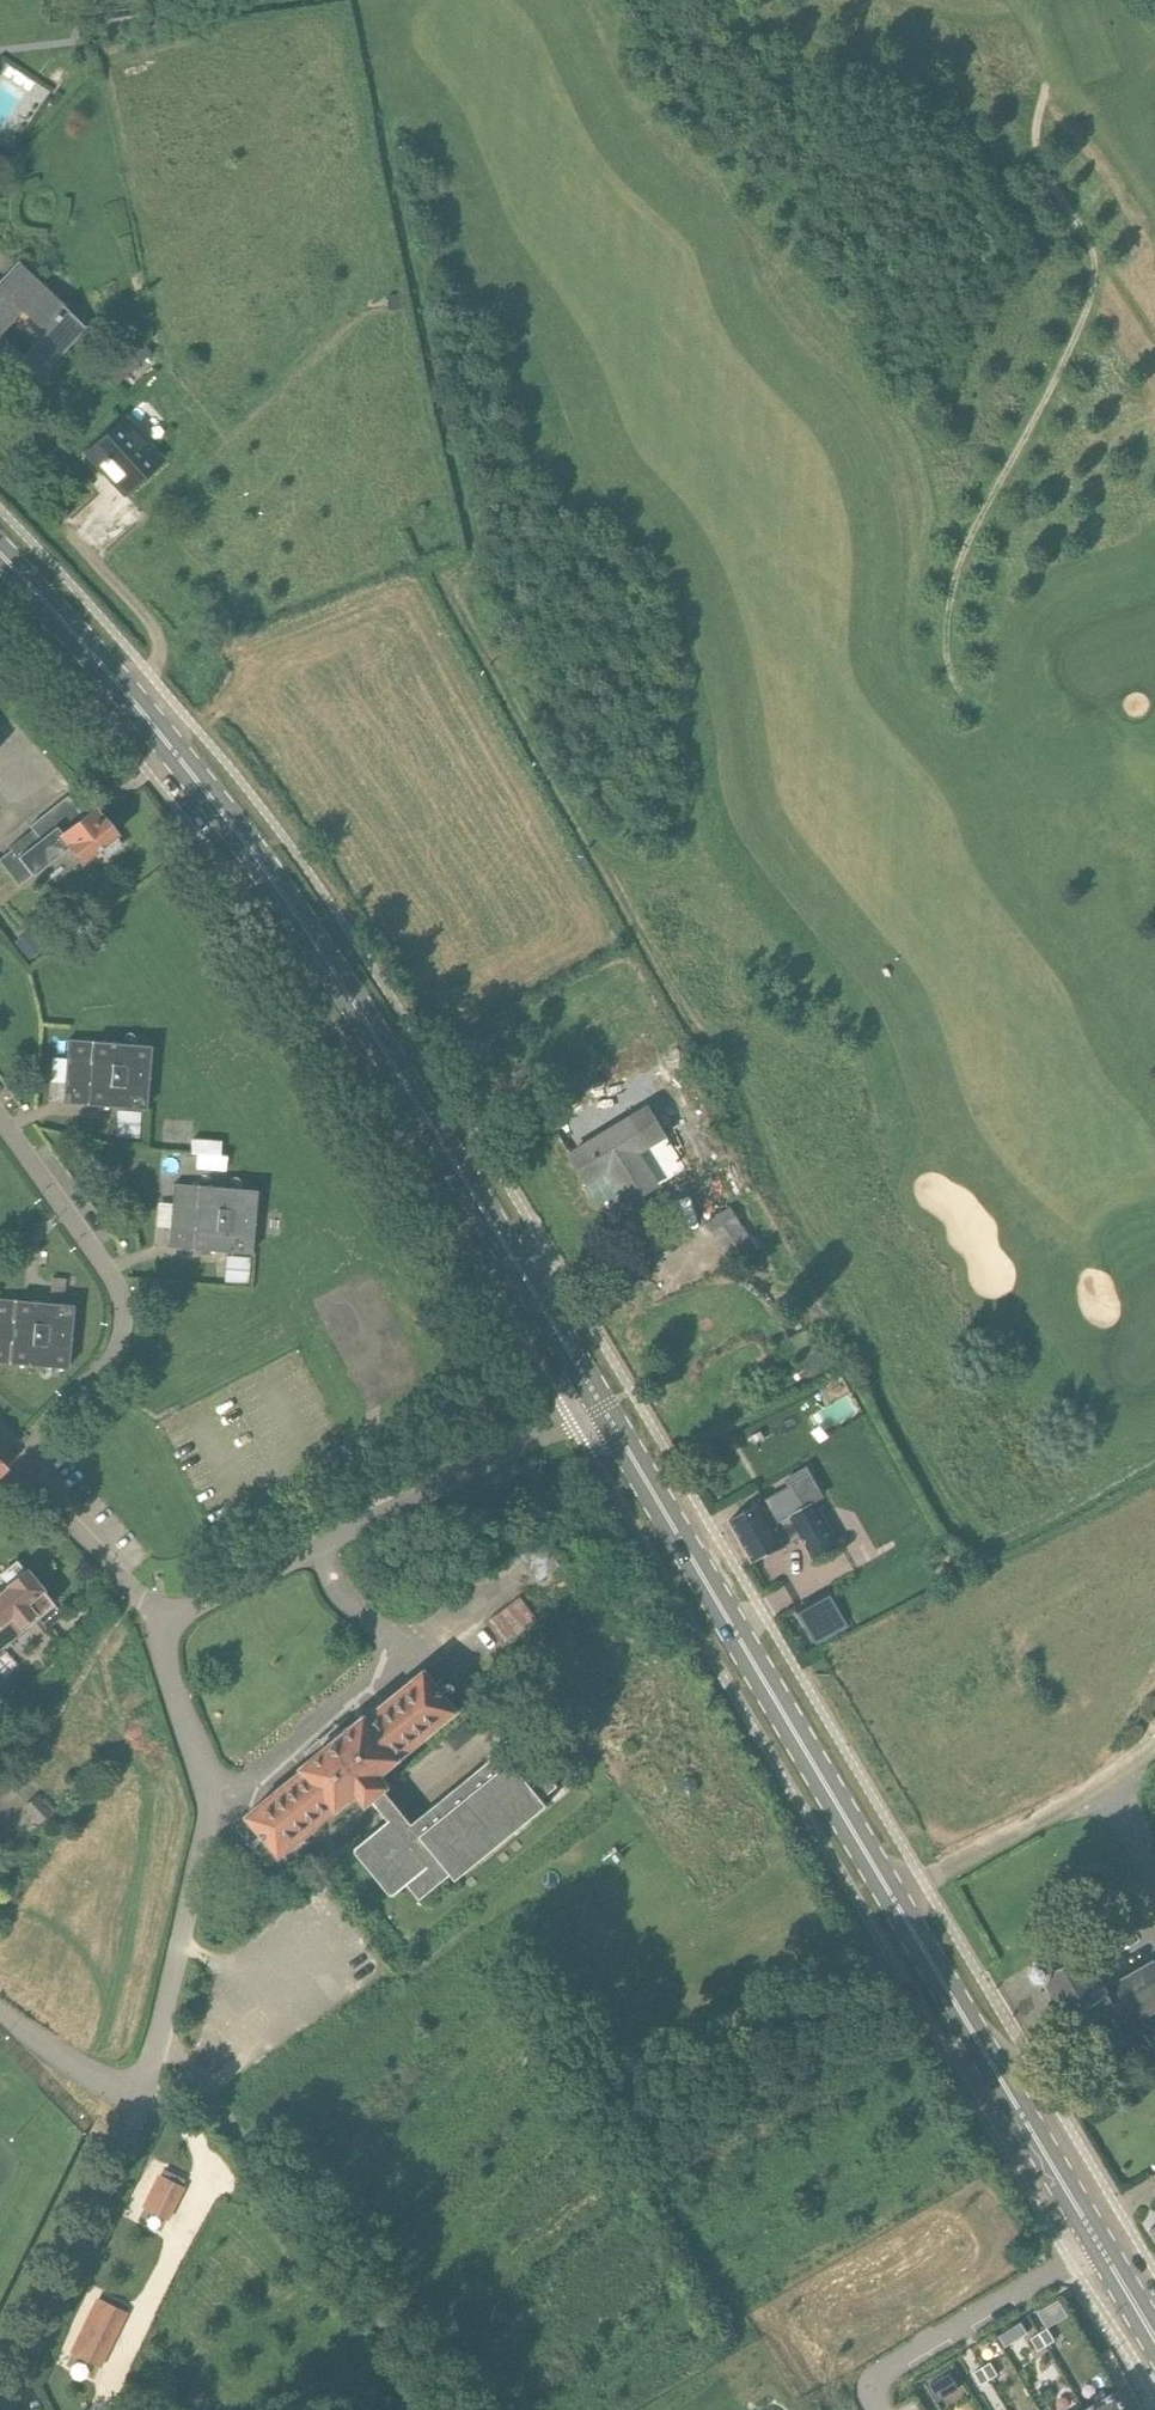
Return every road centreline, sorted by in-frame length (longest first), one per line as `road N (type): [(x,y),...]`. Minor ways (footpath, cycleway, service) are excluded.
road 1 (primary): [(601,1406),(258,860),(192,771),(0,554)]
road 2 (primary): [(1100,2246),(601,1406)]
road 3 (unclassified): [(150,1628),(601,1406)]
road 4 (unclassified): [(448,2409),(161,2035)]
road 5 (unclassified): [(161,2035),(209,1796),(150,1628)]
road 6 (unclassified): [(28,1457),(111,1359),(113,1308),(0,1129)]
road 7 (unclassified): [(3,2409),(144,2100)]
road 8 (residential): [(1100,2246),(882,2377),(874,2393),(879,2409)]
road 9 (unclassified): [(150,1628),(127,1580),(28,1457)]
road 10 (unclassified): [(144,2100),(0,2012)]

